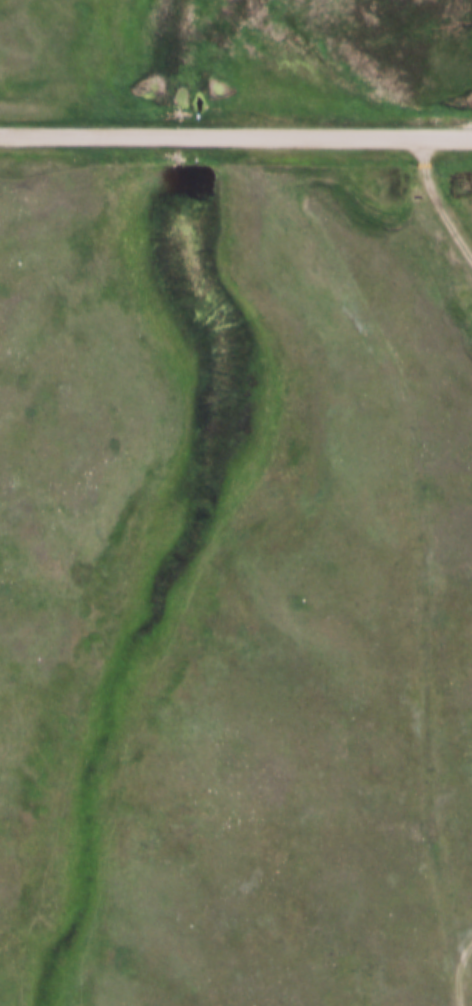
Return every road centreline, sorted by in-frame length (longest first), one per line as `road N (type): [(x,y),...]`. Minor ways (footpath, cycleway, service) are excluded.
road 1 (residential): [(471,131),(0,130)]
road 2 (track): [(471,248),(430,176),(423,131)]

